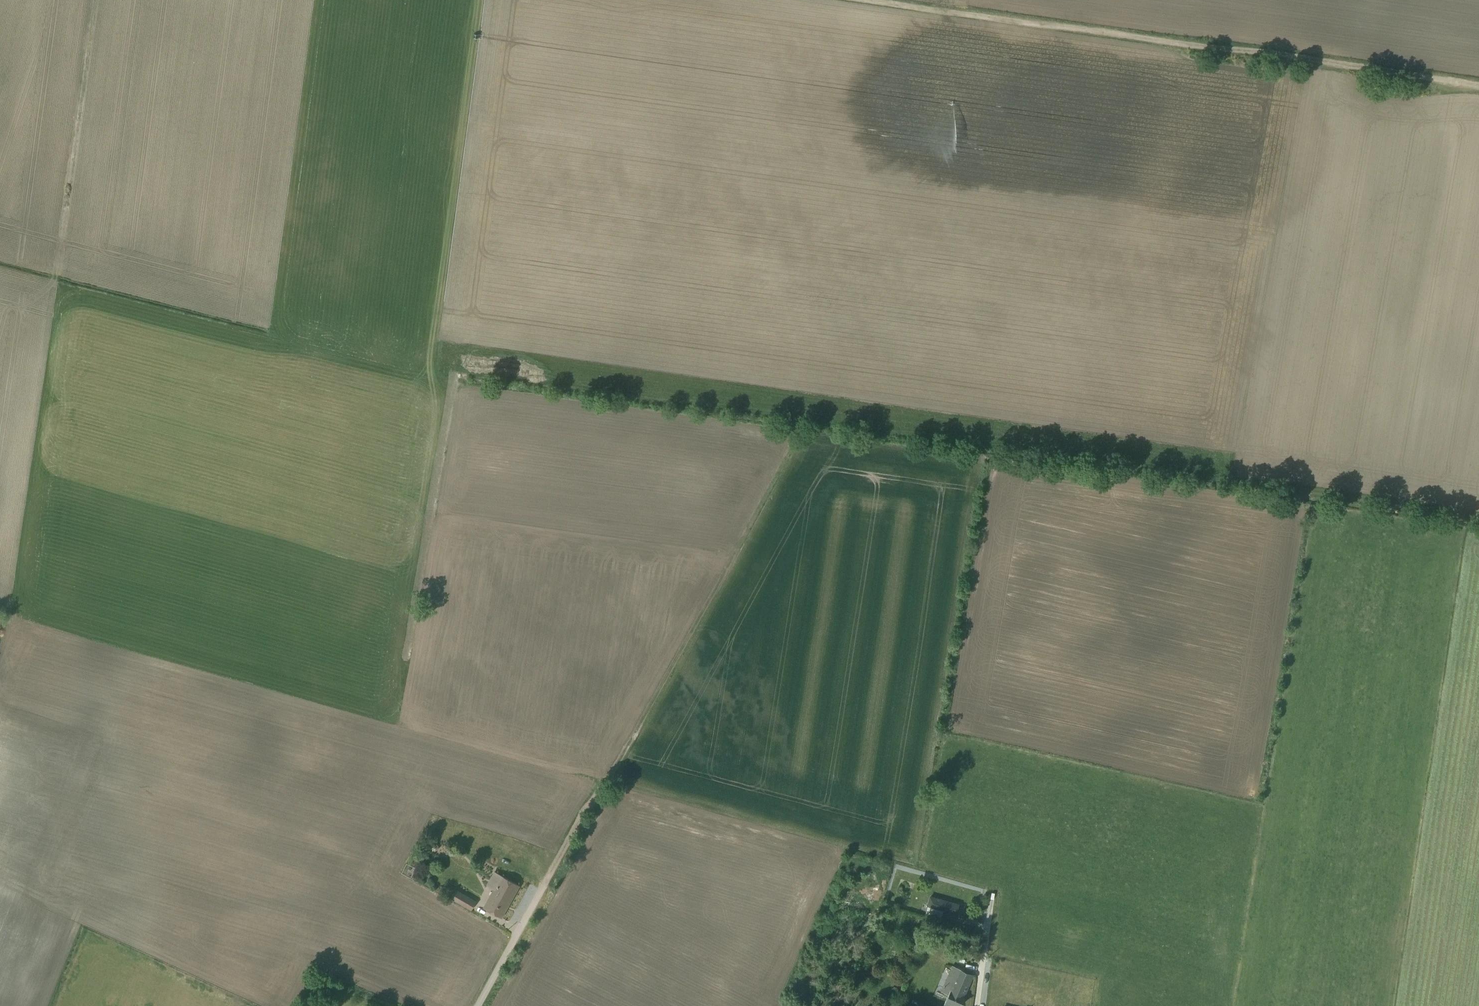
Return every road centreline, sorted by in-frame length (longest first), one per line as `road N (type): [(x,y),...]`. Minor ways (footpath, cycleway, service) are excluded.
road 1 (track): [(864,0),(1478,85)]
road 2 (track): [(798,429),(544,887)]
road 3 (track): [(1478,517),(988,446)]
road 4 (track): [(95,0),(59,270)]
road 5 (unclassified): [(544,887),(478,1005)]

